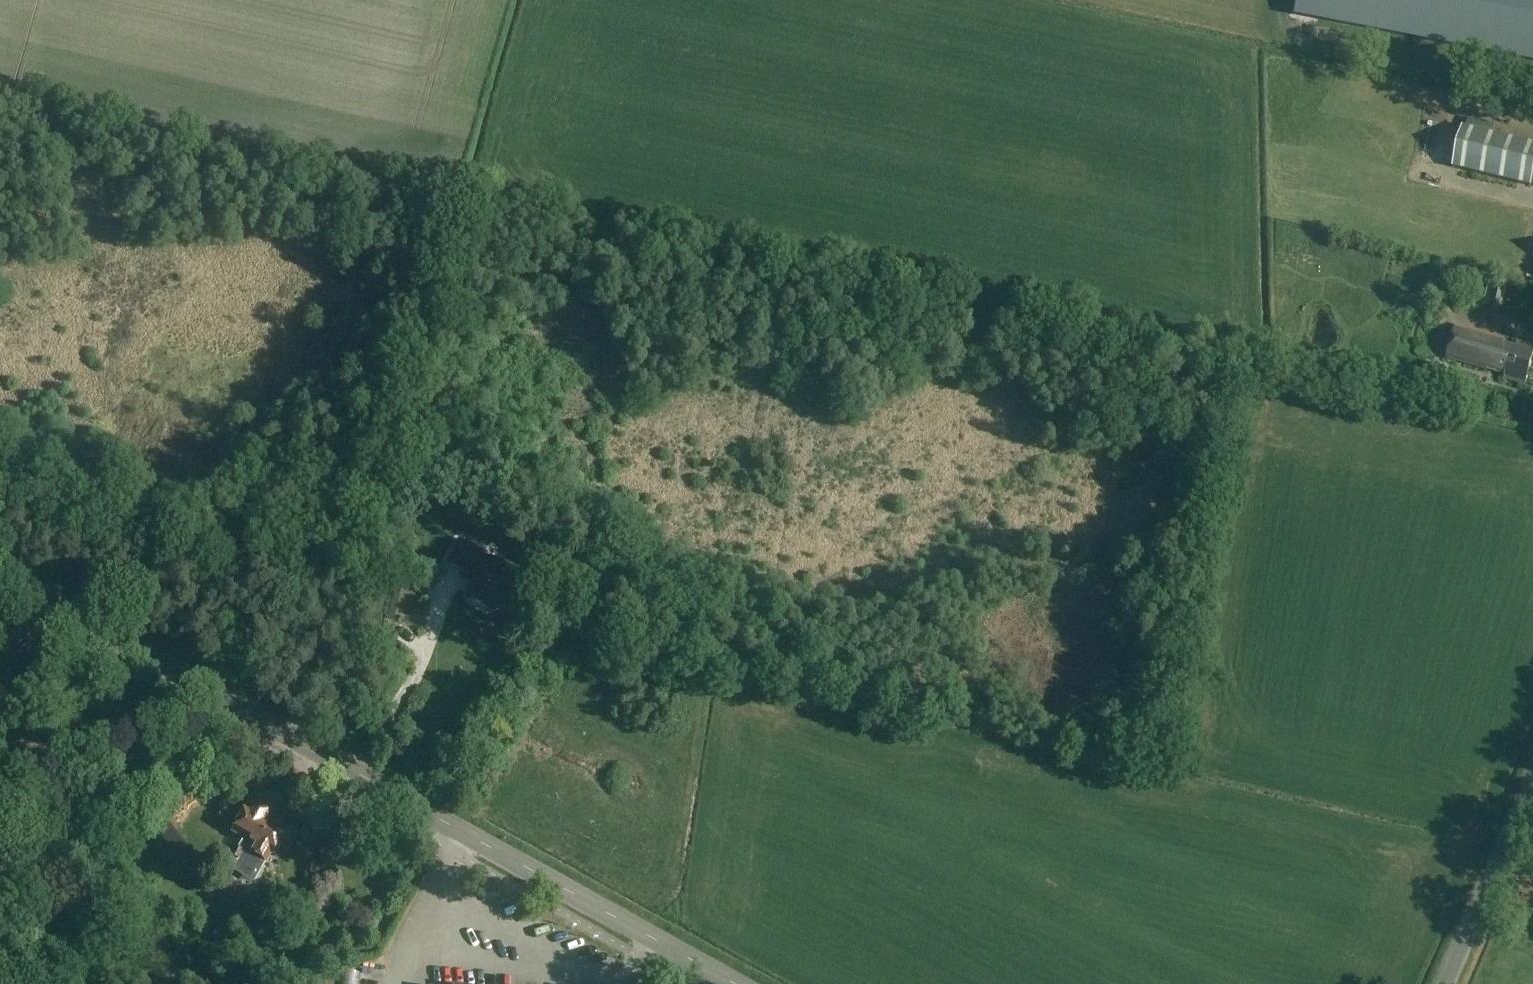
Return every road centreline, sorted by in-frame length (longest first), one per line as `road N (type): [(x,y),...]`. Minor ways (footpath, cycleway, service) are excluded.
road 1 (tertiary): [(733,983),(0,577)]
road 2 (unclassified): [(1444,983),(1532,775)]

